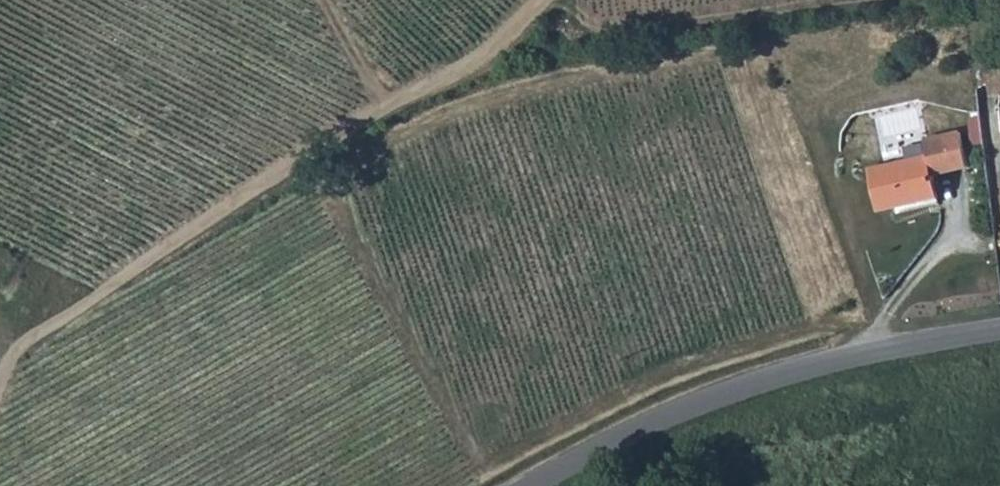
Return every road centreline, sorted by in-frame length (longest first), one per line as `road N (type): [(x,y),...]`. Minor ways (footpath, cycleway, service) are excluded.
road 1 (track): [(0,387),(14,345),(506,38),(543,0)]
road 2 (tertiary): [(530,485),(720,394),(893,346),(999,330)]
road 3 (track): [(835,0),(612,30),(563,0)]
road 4 (track): [(384,115),(323,0)]

